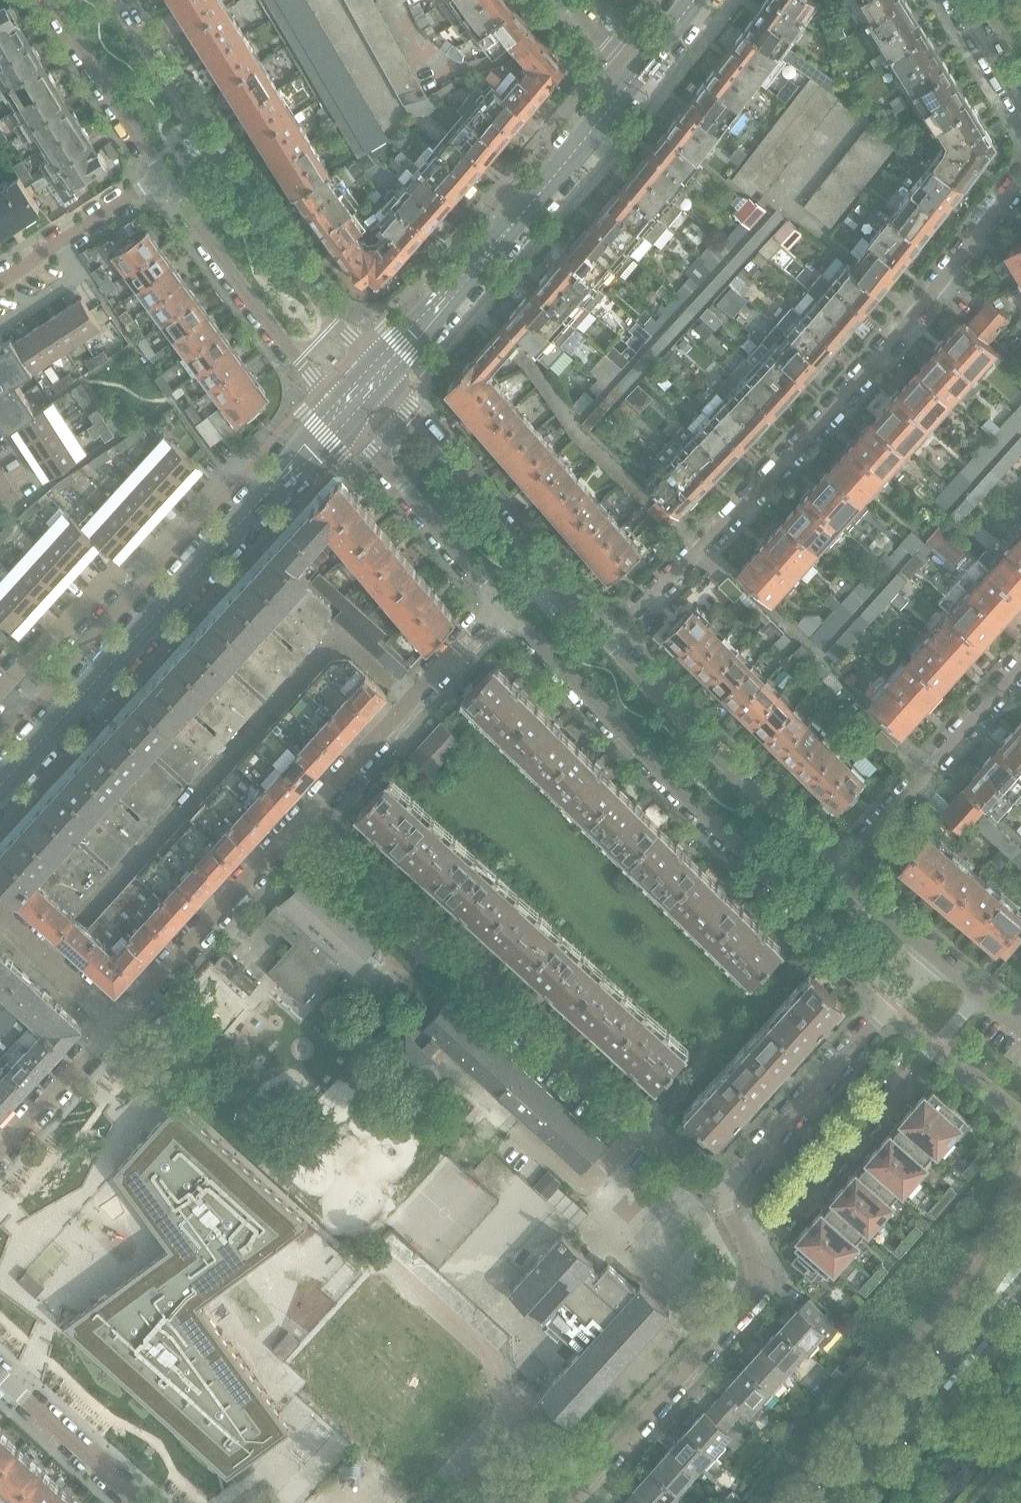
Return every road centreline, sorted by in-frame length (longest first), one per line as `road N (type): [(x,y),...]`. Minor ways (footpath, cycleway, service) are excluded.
road 1 (residential): [(1020,179),(842,397),(604,641)]
road 2 (residential): [(304,819),(723,1192)]
road 3 (residential): [(493,610),(527,631),(647,766),(895,991)]
road 4 (residential): [(362,357),(217,163),(115,0)]
road 5 (secondary): [(0,784),(269,486)]
road 6 (residential): [(562,1502),(761,1288),(723,1192)]
road 7 (residential): [(604,641),(389,391)]
road 8 (residential): [(835,871),(604,641)]
road 9 (residential): [(304,819),(114,1028)]
road 10 (residential): [(493,610),(304,819)]
road 11 (residential): [(1020,665),(835,871)]
road 12 (residential): [(162,177),(326,393)]
road 13 (residential): [(723,1192),(895,991)]
road 14 (tertiary): [(813,1502),(988,1304)]
road 15 (secondary): [(472,269),(630,79)]
road 16 (residential): [(354,427),(480,577),(493,610)]
road 17 (residential): [(54,0),(162,177)]
road 18 (residential): [(0,282),(162,177)]
road 19 (residential): [(138,1502),(0,1377)]
road 20 (residential): [(0,1154),(114,1028)]
road 21 (residential): [(114,1028),(0,918)]
road 22 (residential): [(0,691),(110,577)]
road 23 (secondary): [(389,391),(472,269)]
road 24 (secondary): [(472,269),(362,357)]
road 25 (residential): [(955,0),(1020,106)]
road 26 (residential): [(1020,1027),(925,950)]
road 27 (residential): [(925,950),(835,871)]

